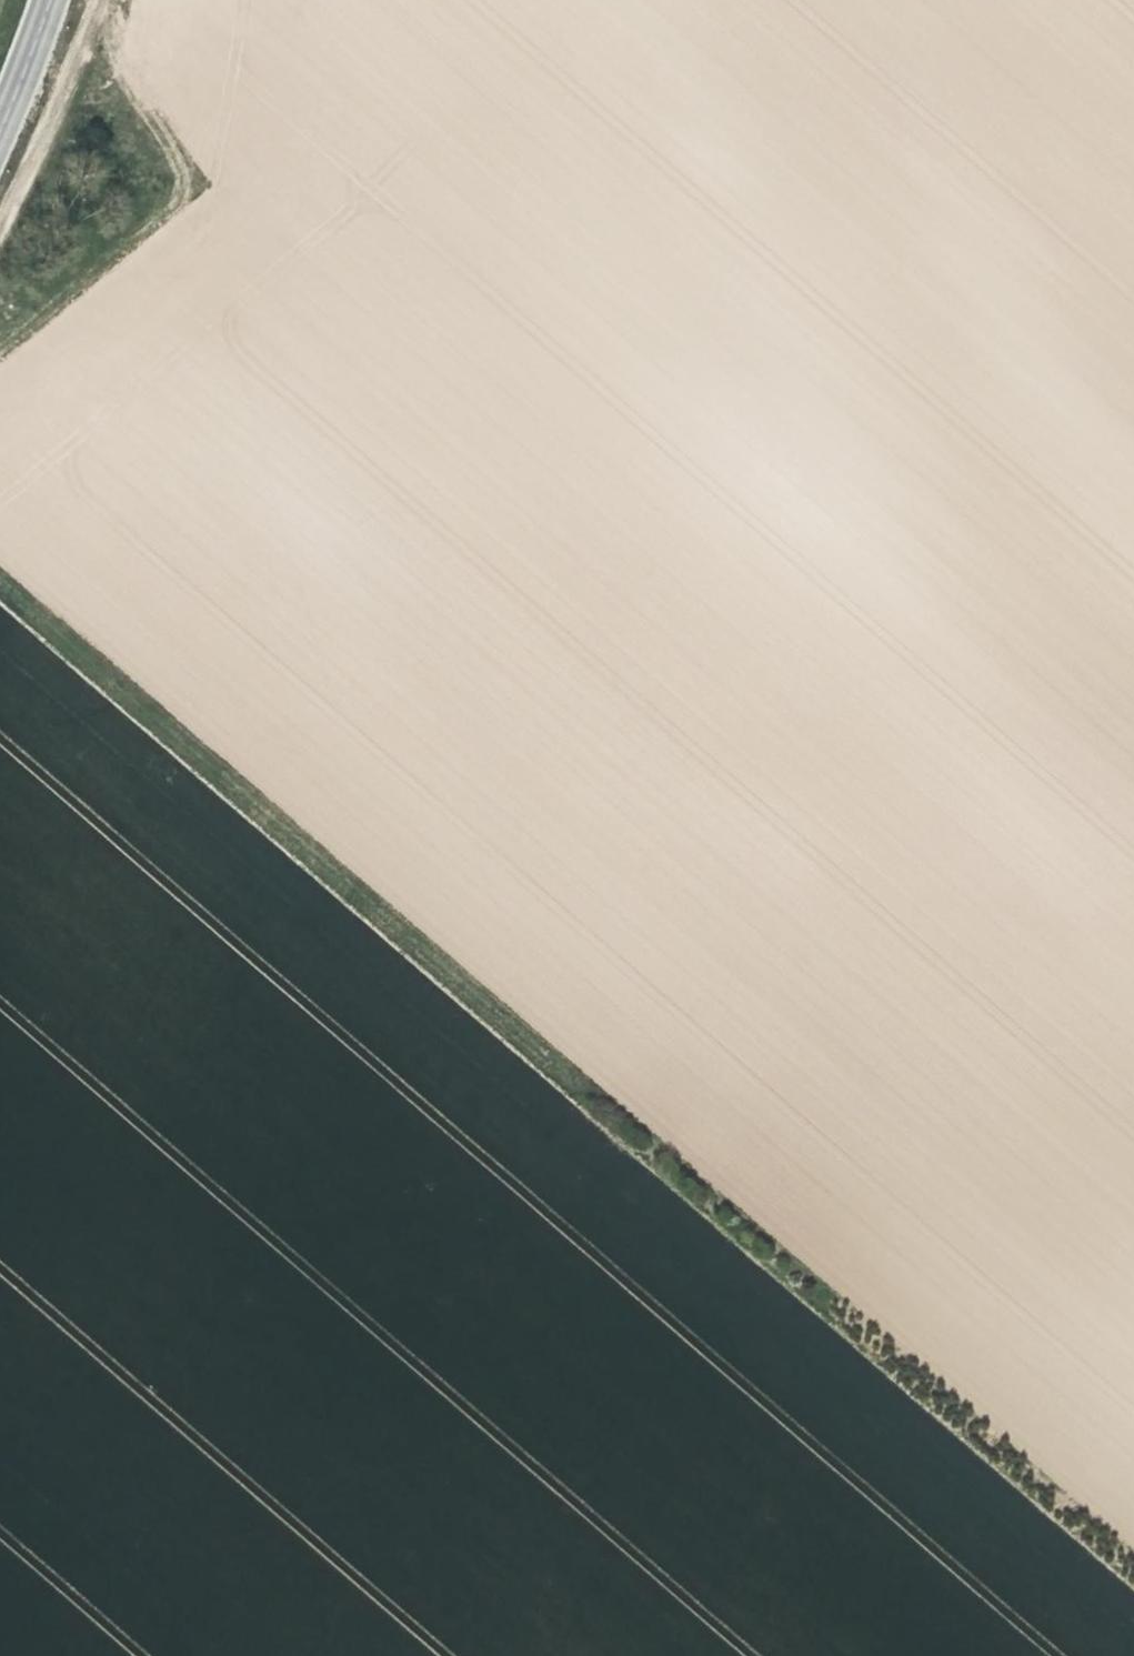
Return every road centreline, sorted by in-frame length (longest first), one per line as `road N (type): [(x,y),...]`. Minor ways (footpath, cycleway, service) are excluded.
road 1 (track): [(0,227),(98,0)]
road 2 (secondary): [(0,132),(36,58),(52,0)]

